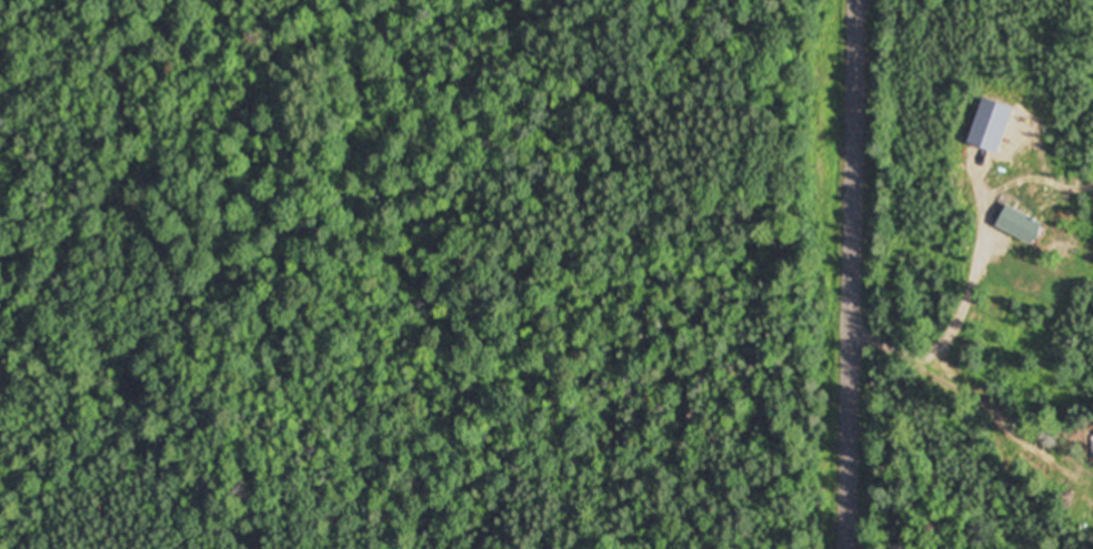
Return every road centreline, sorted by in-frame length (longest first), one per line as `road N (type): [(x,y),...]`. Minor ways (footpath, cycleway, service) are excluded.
road 1 (residential): [(852,548),(859,0)]

